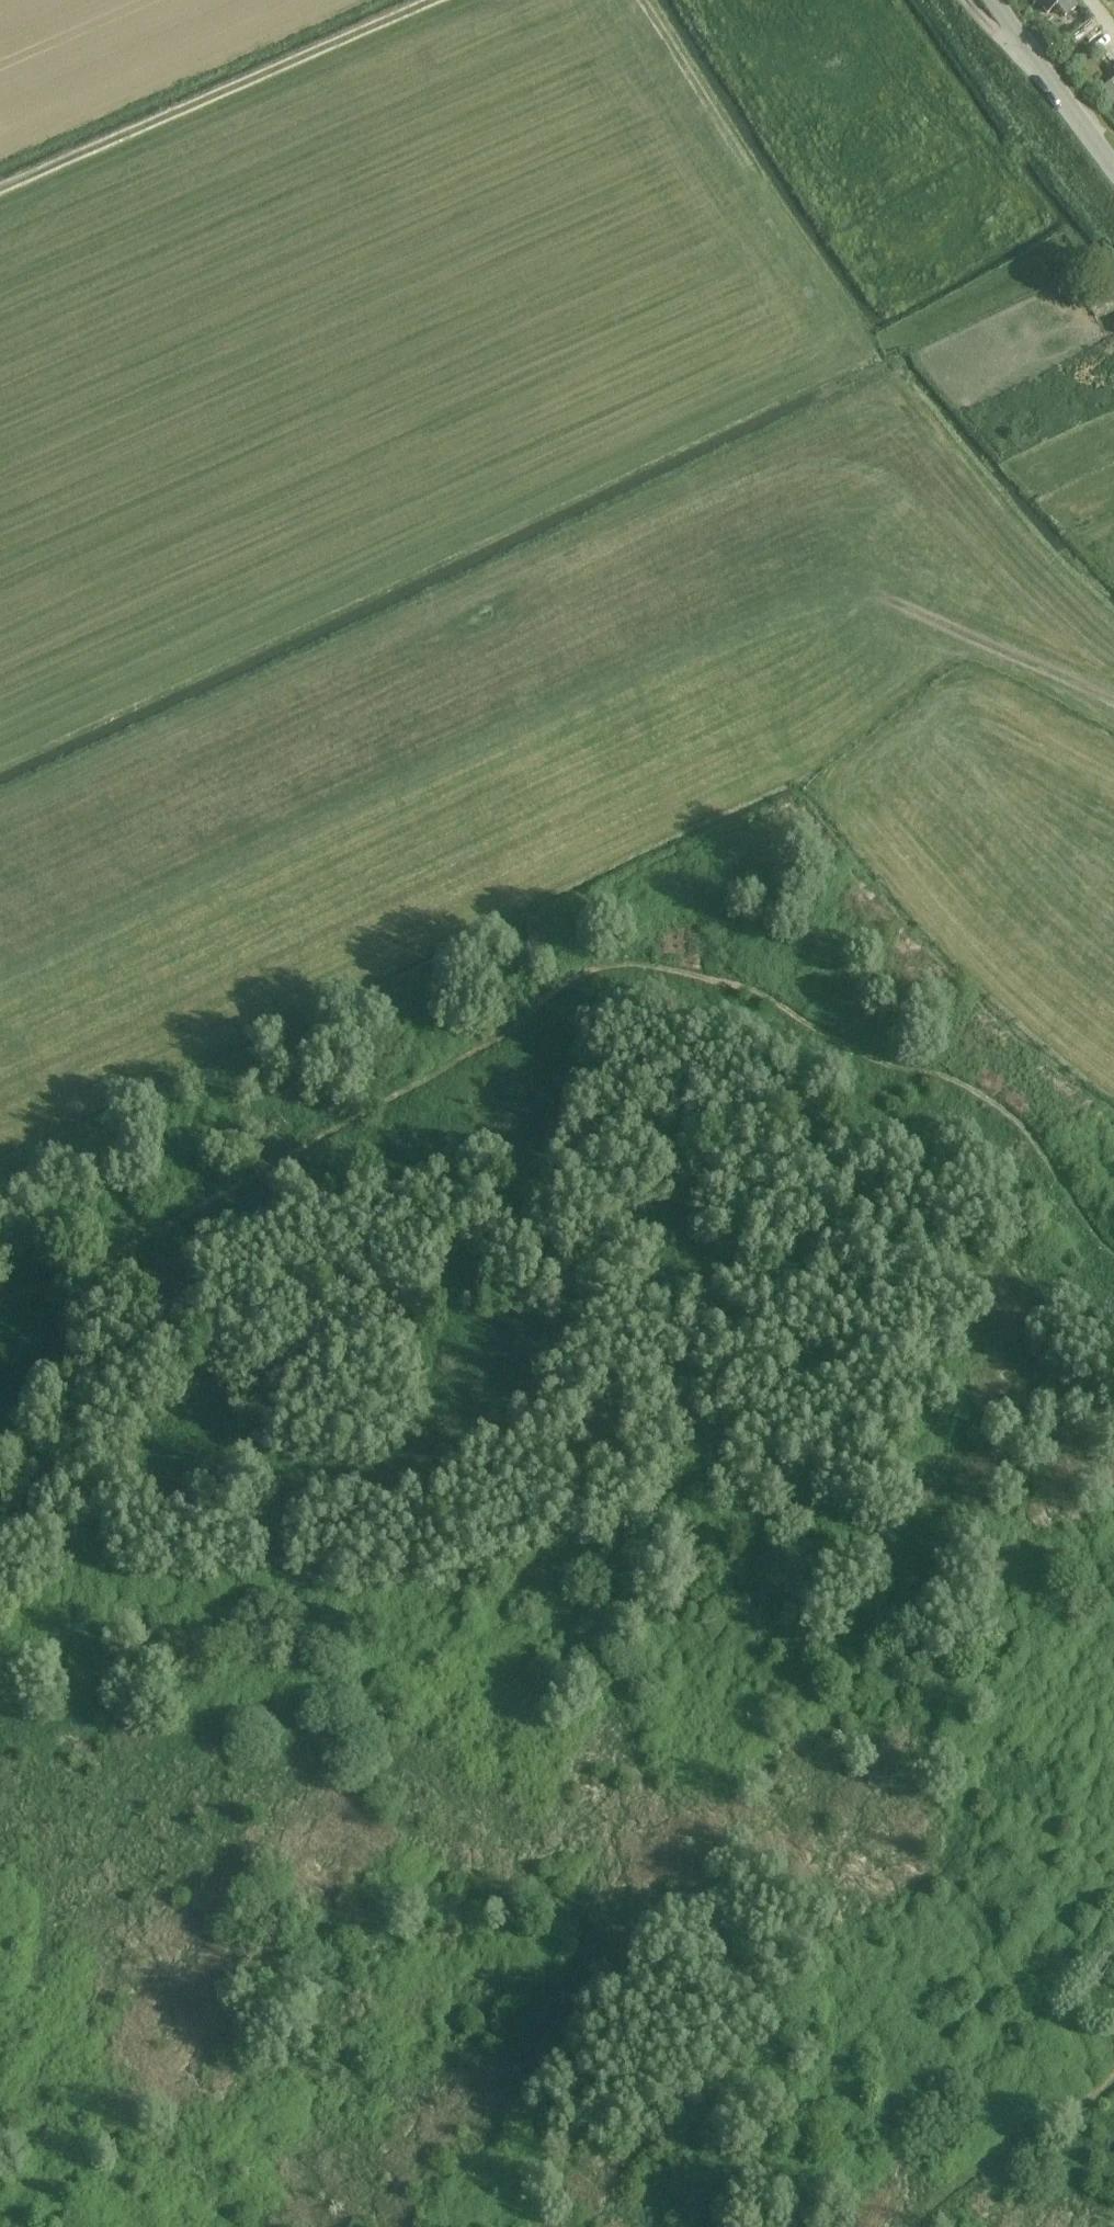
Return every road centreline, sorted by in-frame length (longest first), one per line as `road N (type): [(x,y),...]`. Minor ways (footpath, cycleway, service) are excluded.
road 1 (track): [(877,599),(1113,700)]
road 2 (tertiary): [(1113,171),(993,0)]

